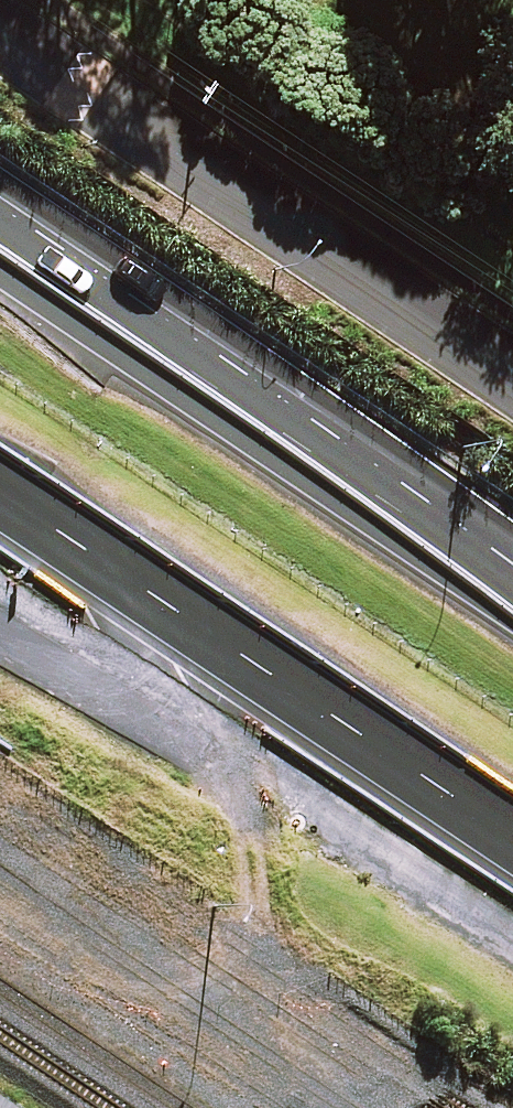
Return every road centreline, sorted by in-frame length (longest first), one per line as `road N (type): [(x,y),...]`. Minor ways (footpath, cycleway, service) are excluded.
road 1 (residential): [(512,379),(0,34)]
road 2 (motorway): [(0,248),(512,586)]
road 3 (motorway): [(398,763),(0,489)]
road 4 (track): [(390,1107),(0,846)]
road 5 (motorway): [(398,763),(0,578)]
road 6 (motorway): [(512,839),(398,763)]

